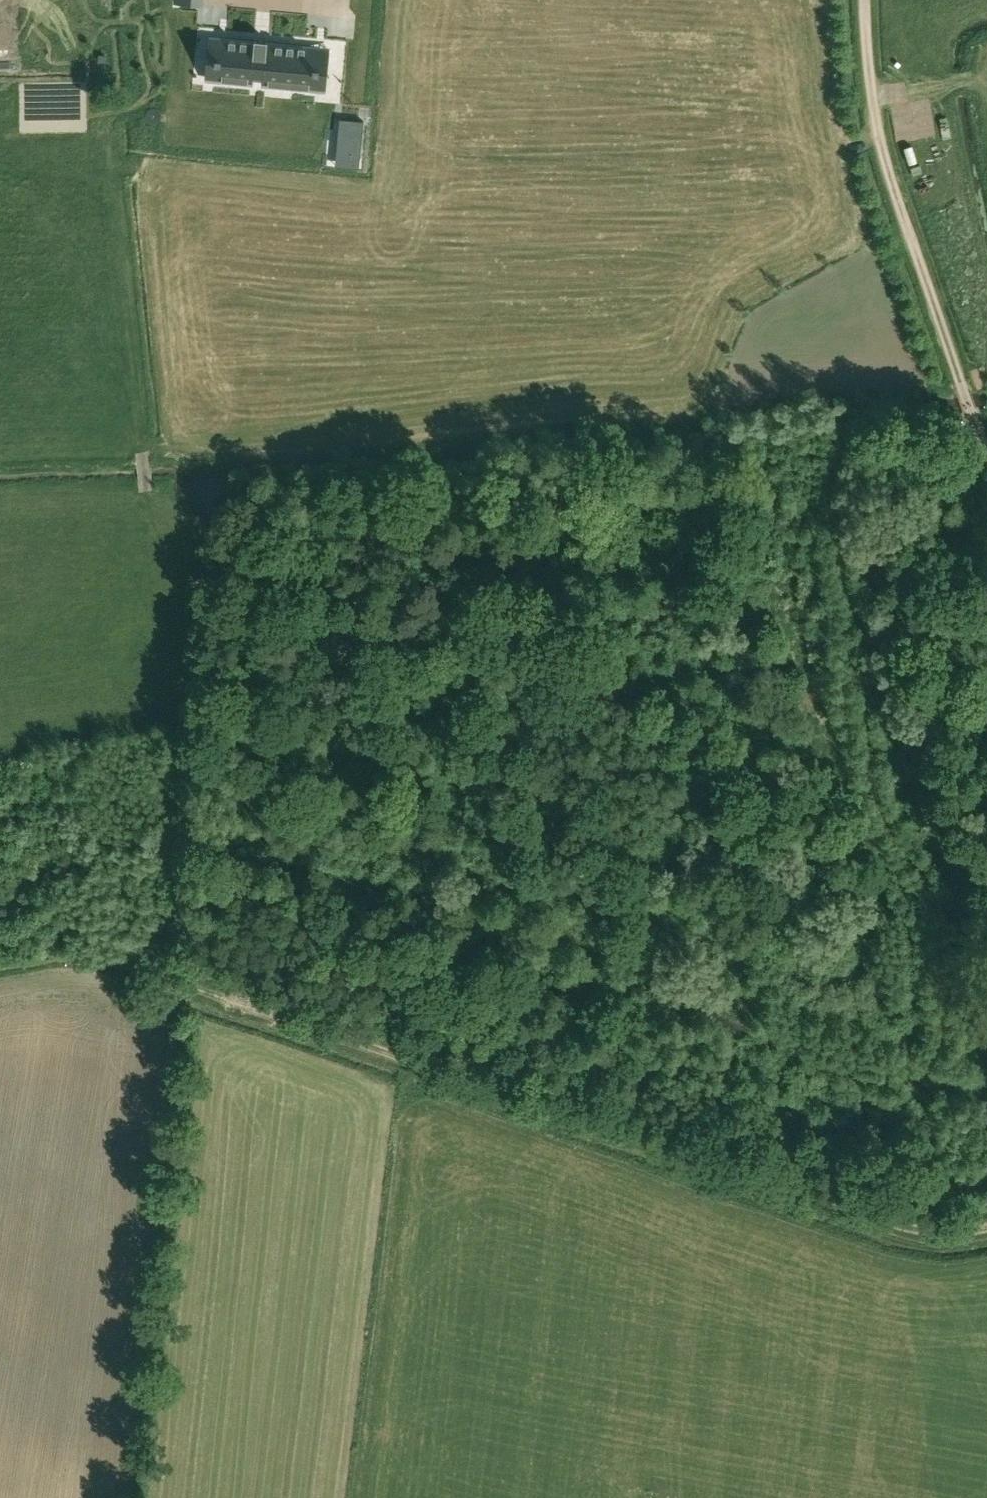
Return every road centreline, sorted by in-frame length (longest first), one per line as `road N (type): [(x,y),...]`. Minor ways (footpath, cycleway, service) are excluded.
road 1 (track): [(197,998),(887,1231),(952,1239),(986,1231)]
road 2 (track): [(873,92),(904,223),(986,434)]

